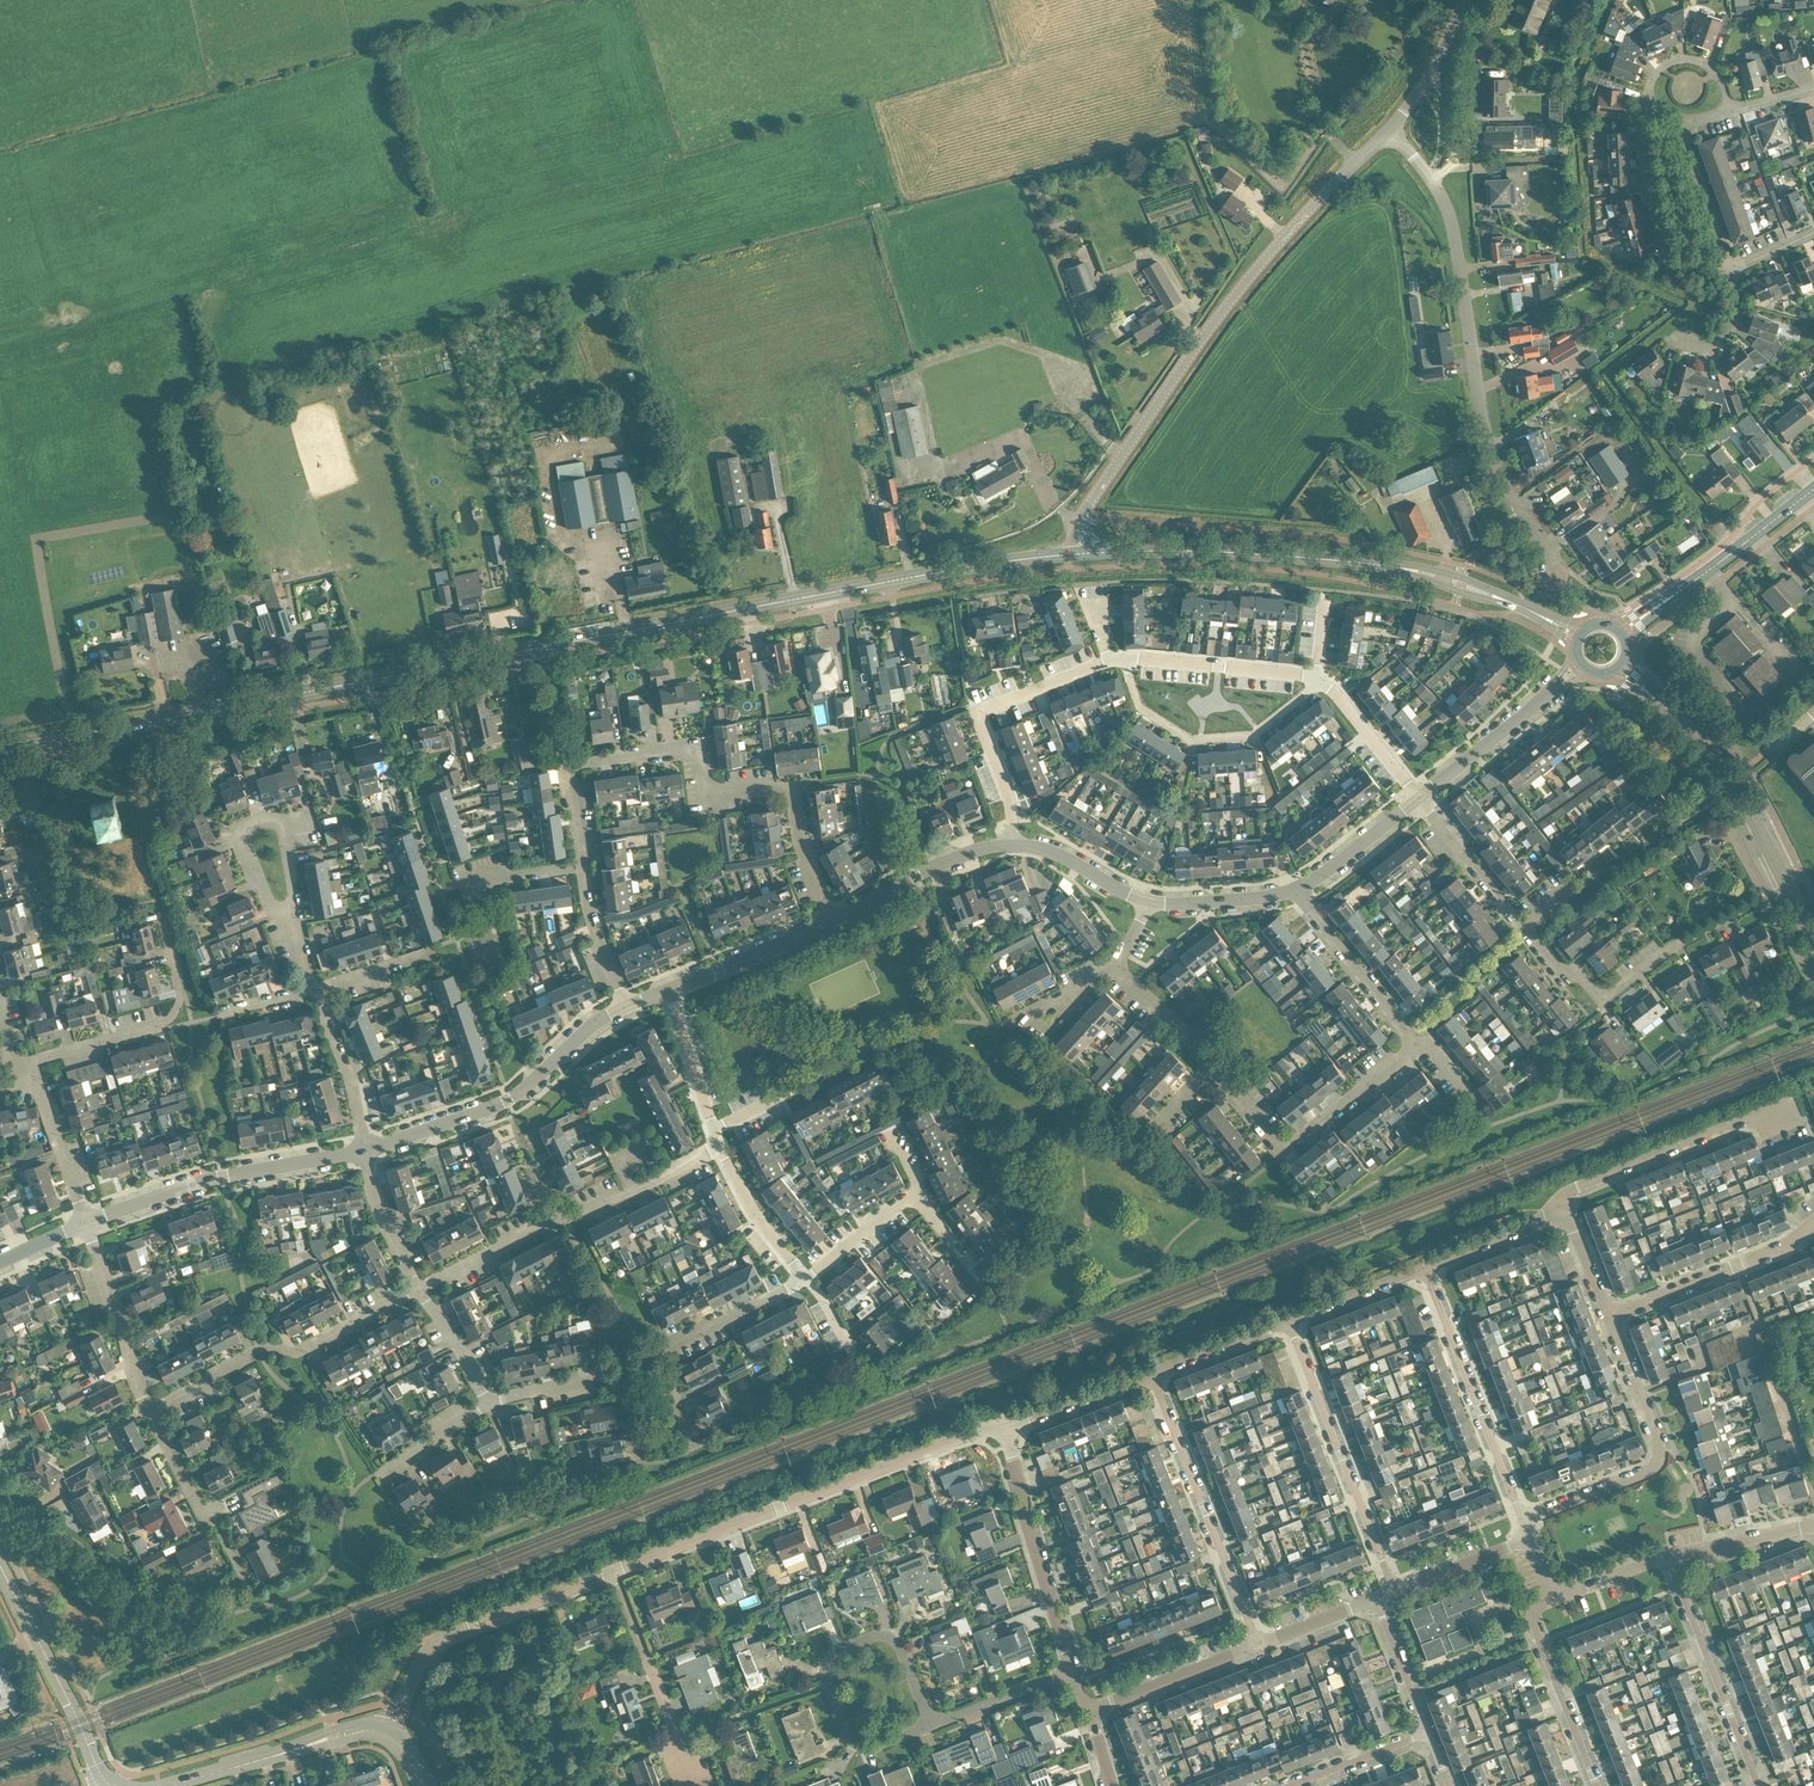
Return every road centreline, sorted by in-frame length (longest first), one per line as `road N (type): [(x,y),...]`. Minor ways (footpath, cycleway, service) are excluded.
road 1 (secondary): [(0,750),(1067,554)]
road 2 (secondary): [(1094,552),(1257,553),(1403,568),(1510,602),(1575,634)]
road 3 (unclassified): [(1084,513),(1242,287),(1390,130)]
road 4 (residential): [(833,922),(800,849),(790,786),(717,793),(707,788),(696,754),(569,771),(582,867)]
road 5 (residential): [(1552,566),(1503,488),(1484,438),(1447,210),(1390,130)]
road 6 (residential): [(616,1569),(989,1428),(1005,1430)]
road 7 (tertiary): [(1813,944),(1725,771),(1679,719),(1618,669)]
road 8 (residential): [(418,1290),(552,1220),(635,1193),(719,1148)]
road 9 (residential): [(364,1149),(509,1100),(626,1005)]
road 10 (residential): [(1523,1520),(1653,1470),(1659,1460),(1608,1318)]
road 11 (residential): [(149,1411),(265,1346),(298,1352),(418,1290)]
road 12 (residential): [(1151,1374),(1257,1645)]
road 13 (residential): [(1396,1591),(1288,1321)]
road 14 (residential): [(85,1222),(208,1179),(364,1149)]
road 15 (residential): [(1418,1044),(1281,1154),(1207,1068)]
road 16 (residential): [(398,1711),(442,1638),(616,1569)]
road 17 (residential): [(929,1727),(897,1647),(879,1637),(831,1655),(822,1669),(847,1742),(864,1751)]
road 18 (residential): [(1426,1267),(1523,1520)]
road 19 (residential): [(1015,842),(984,737),(985,710),(1110,662)]
road 20 (residential): [(27,1063),(166,1023),(180,997),(162,910)]
road 21 (residential): [(1126,659),(1141,708),(1191,742),(1255,734),(1318,679)]
road 22 (residential): [(1558,1207),(1583,1186),(1765,1116),(1789,1121)]
road 23 (residential): [(1070,1672),(1005,1430)]
road 24 (unclassified): [(165,1785),(383,1724),(398,1711)]
road 25 (residential): [(1757,1785),(1668,1556)]
road 26 (secondary): [(1622,631),(1813,489)]
road 27 (residential): [(695,1785),(616,1569)]
road 28 (residential): [(1608,1318),(1789,1244),(1813,1221)]
road 29 (residential): [(1727,268),(1663,255),(1645,189),(1644,105)]
road 30 (residential): [(1684,942),(1604,1001),(1522,924)]
road 31 (residential): [(1554,1598),(1532,1614),(1534,1629),(1597,1785)]
road 32 (residential): [(1417,799),(1578,666)]
road 33 (residential): [(833,922),(915,875),(1015,842)]
road 34 (residential): [(149,1411),(85,1222)]
road 35 (residential): [(1126,659),(1318,679)]
road 36 (residential): [(1418,1044),(1300,896)]
road 37 (residential): [(1090,1710),(1257,1645)]
road 38 (residential): [(668,989),(833,922)]
road 39 (residential): [(652,1358),(806,1278)]
road 40 (residential): [(364,1149),(350,1076),(315,989)]
road 41 (residential): [(1522,924),(1417,799)]
road 42 (tertiary): [(105,1785),(37,1639)]
road 43 (residential): [(1727,268),(1677,119)]
road 44 (residential): [(806,1278),(753,1211),(719,1148)]
road 45 (residential): [(1005,1430),(1151,1374)]
road 46 (residential): [(714,1132),(854,1064)]
road 47 (residential): [(1318,679),(1417,799)]
road 48 (residential): [(1147,907),(1300,896)]
road 49 (residential): [(292,927),(242,845),(244,830),(262,820),(283,821)]
road 50 (residential): [(418,1290),(380,1216),(364,1149)]
road 51 (residential): [(1300,896),(1417,799)]
road 52 (residential): [(85,1222),(32,1080)]
road 53 (residential): [(929,1727),(1070,1672)]
road 54 (residential): [(714,1132),(668,989)]
road 55 (unclassified): [(1390,130),(1430,73),(1464,0)]
road 56 (residential): [(1288,1321),(1426,1267)]
road 57 (residential): [(1668,1556),(1813,1527)]
road 58 (residential): [(1015,842),(1147,907)]
road 59 (residential): [(1151,1374),(1288,1321)]
road 60 (residential): [(1426,1267),(1542,1222),(1558,1207)]
road 61 (residential): [(1429,1734),(1377,1598)]
road 62 (residential): [(582,867),(591,917),(626,1005)]
road 63 (residential): [(1429,1734),(1294,1785)]
road 64 (residential): [(1396,1591),(1530,1539)]
road 65 (residential): [(806,1278),(921,1192)]
road 66 (residential): [(1644,105),(1656,74),(1686,59),(1717,73),(1730,110)]
road 67 (residential): [(1207,1068),(1112,968)]
road 68 (residential): [(489,1402),(621,1372)]
road 69 (residential): [(376,1474),(489,1402)]
road 70 (residential): [(489,1402),(418,1290)]
road 71 (residential): [(214,1521),(200,1509),(149,1411)]
road 72 (residential): [(1257,1645),(1377,1598)]
road 73 (residential): [(315,989),(436,950)]
road 74 (residential): [(459,885),(582,867)]
road 75 (residential): [(1608,1318),(1558,1207)]
road 76 (residential): [(1554,1598),(1668,1556)]

